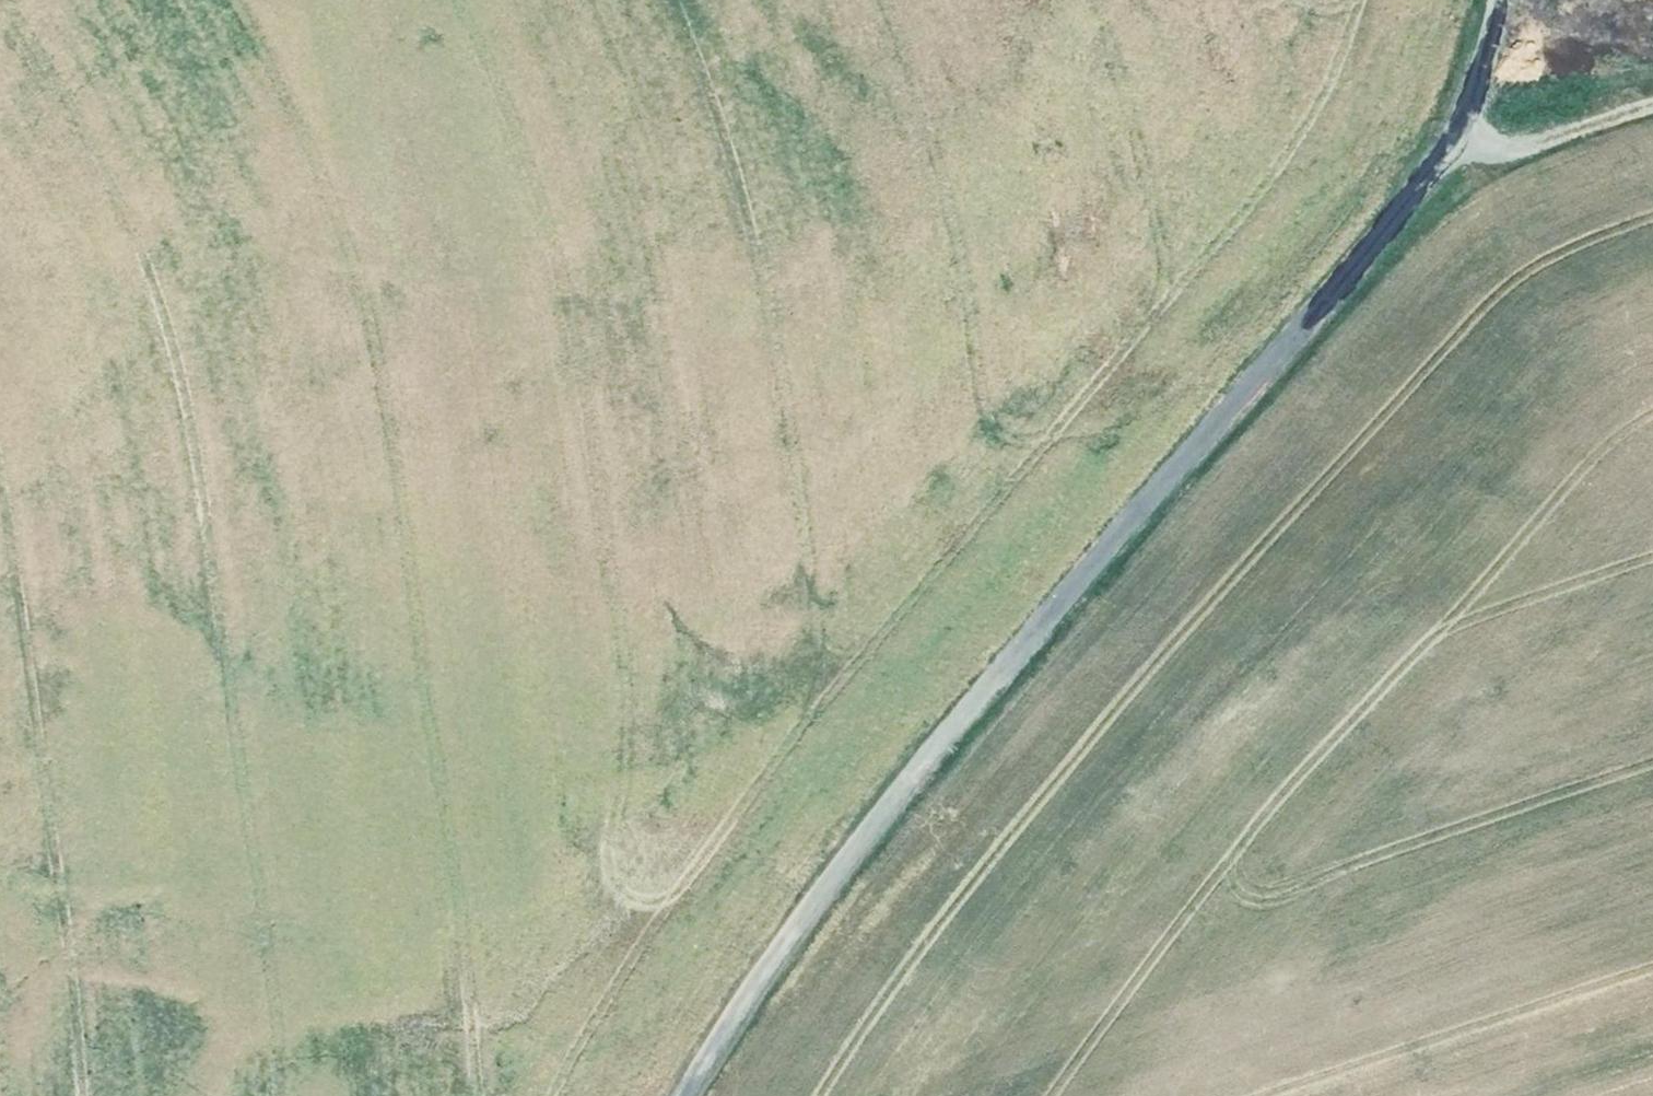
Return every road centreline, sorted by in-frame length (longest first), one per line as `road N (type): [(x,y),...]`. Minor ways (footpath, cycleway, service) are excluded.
road 1 (track): [(685,1095),(880,819),(1451,143),(1479,77),(1498,0)]
road 2 (track): [(1451,143),(1509,148),(1652,107)]

